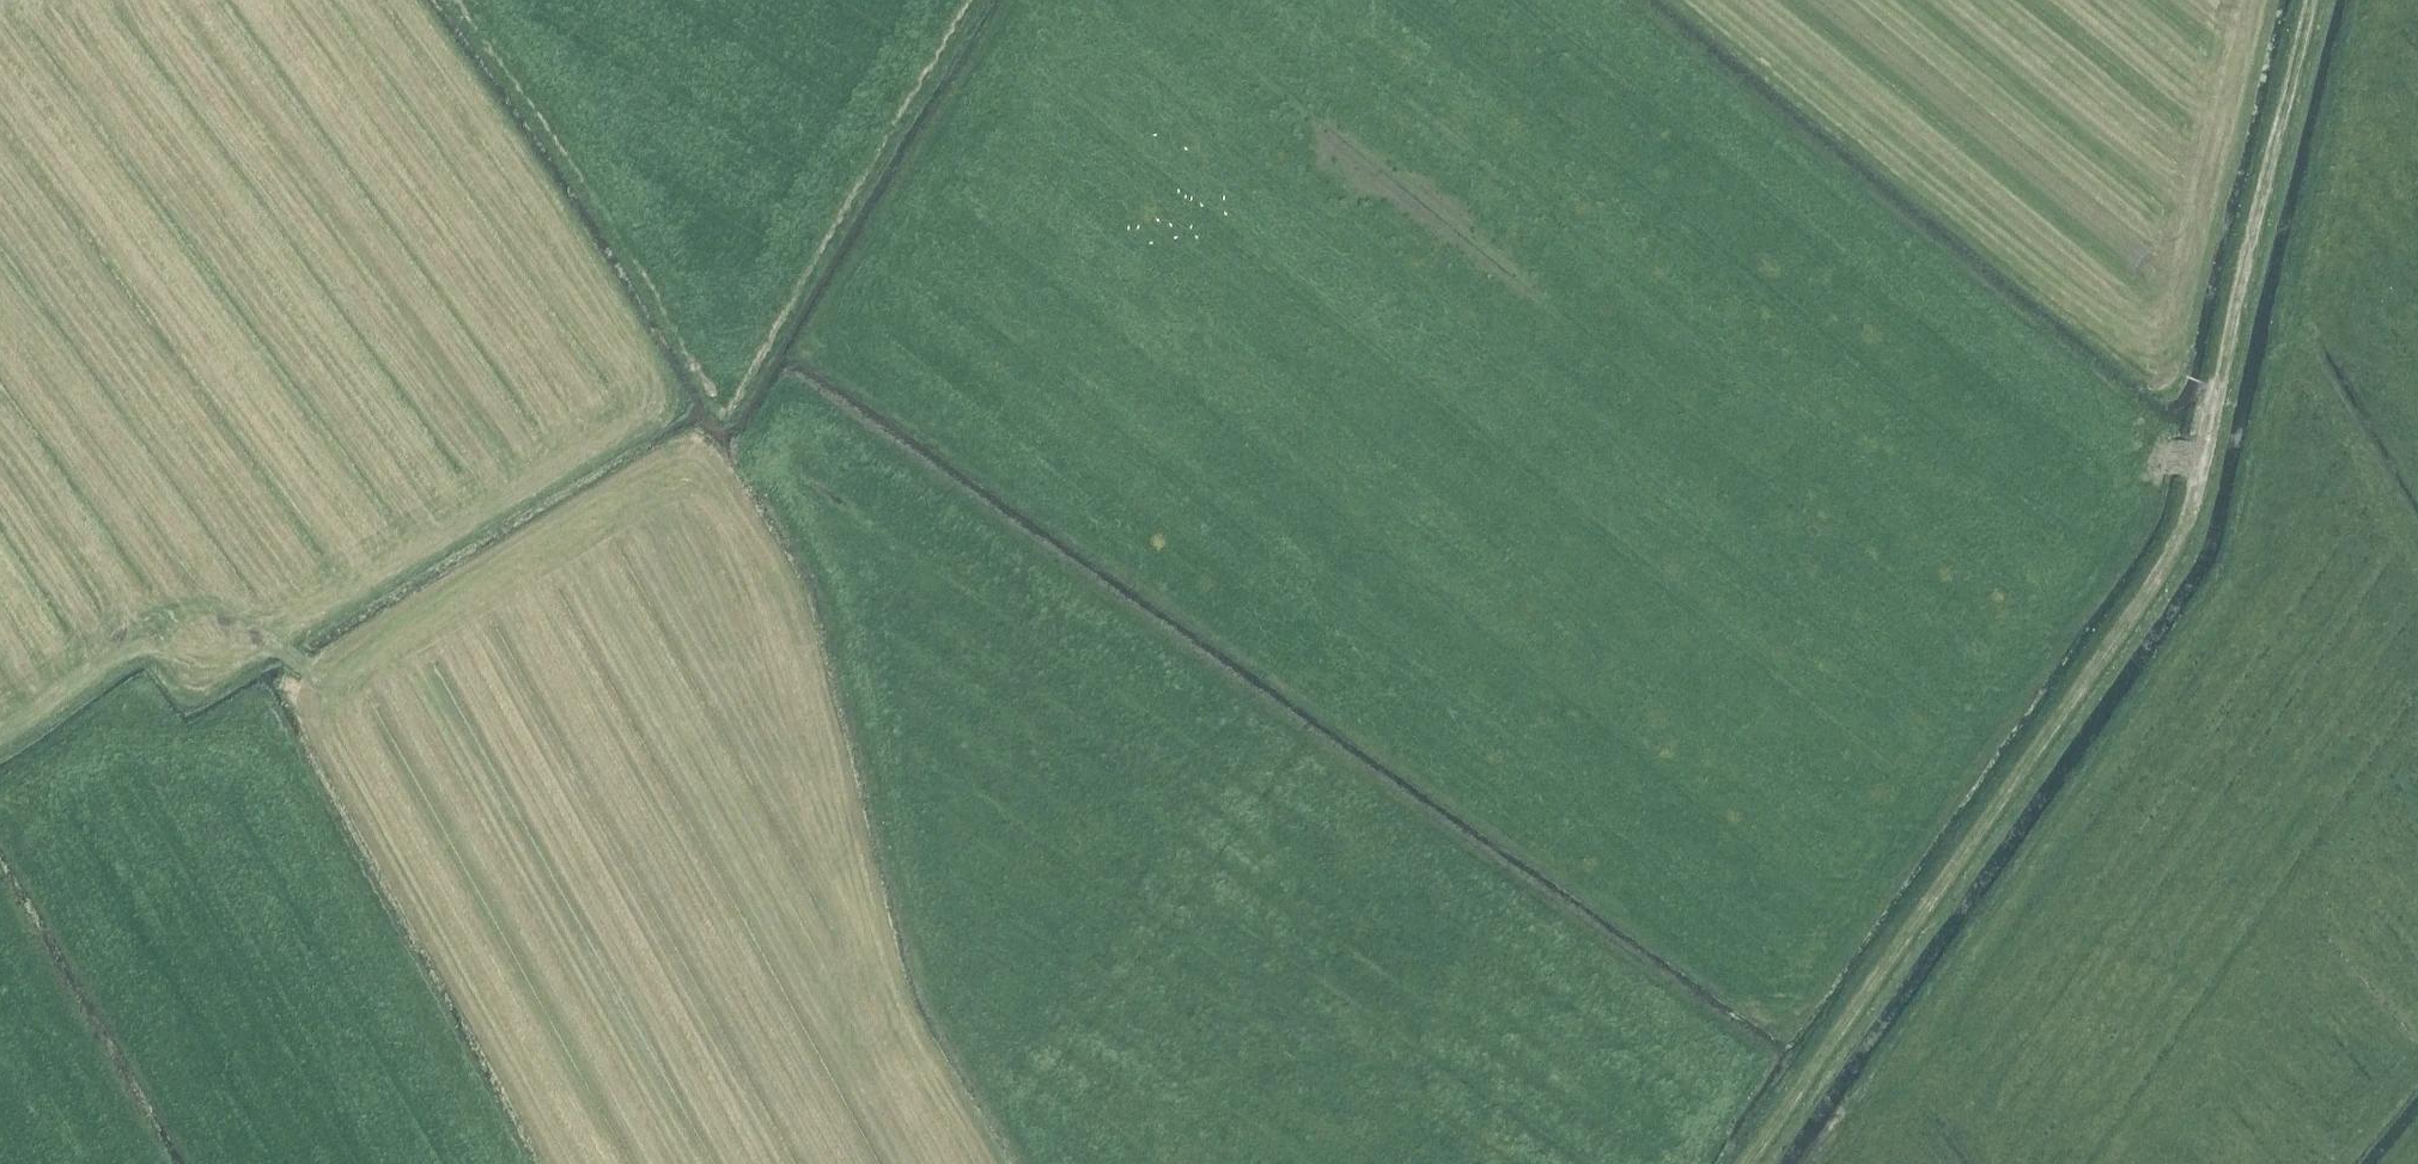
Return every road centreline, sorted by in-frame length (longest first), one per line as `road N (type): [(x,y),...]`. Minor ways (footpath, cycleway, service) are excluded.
road 1 (track): [(1761,1163),(2185,548),(2315,0)]

